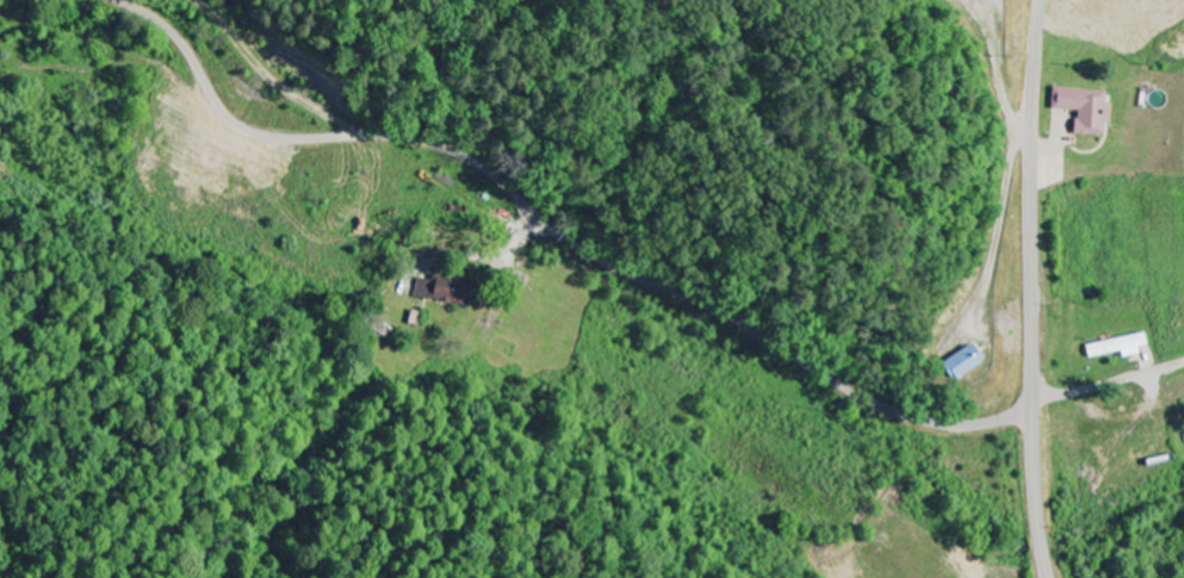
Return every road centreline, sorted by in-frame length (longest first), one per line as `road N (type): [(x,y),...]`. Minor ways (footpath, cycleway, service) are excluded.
road 1 (residential): [(1183,367),(980,421),(930,421),(891,409),(708,305),(583,250),(492,173),(447,151),(244,129),(176,37),(121,0)]
road 2 (secondary): [(1048,577),(1033,411),(1040,0)]
road 3 (residential): [(409,142),(433,0)]

